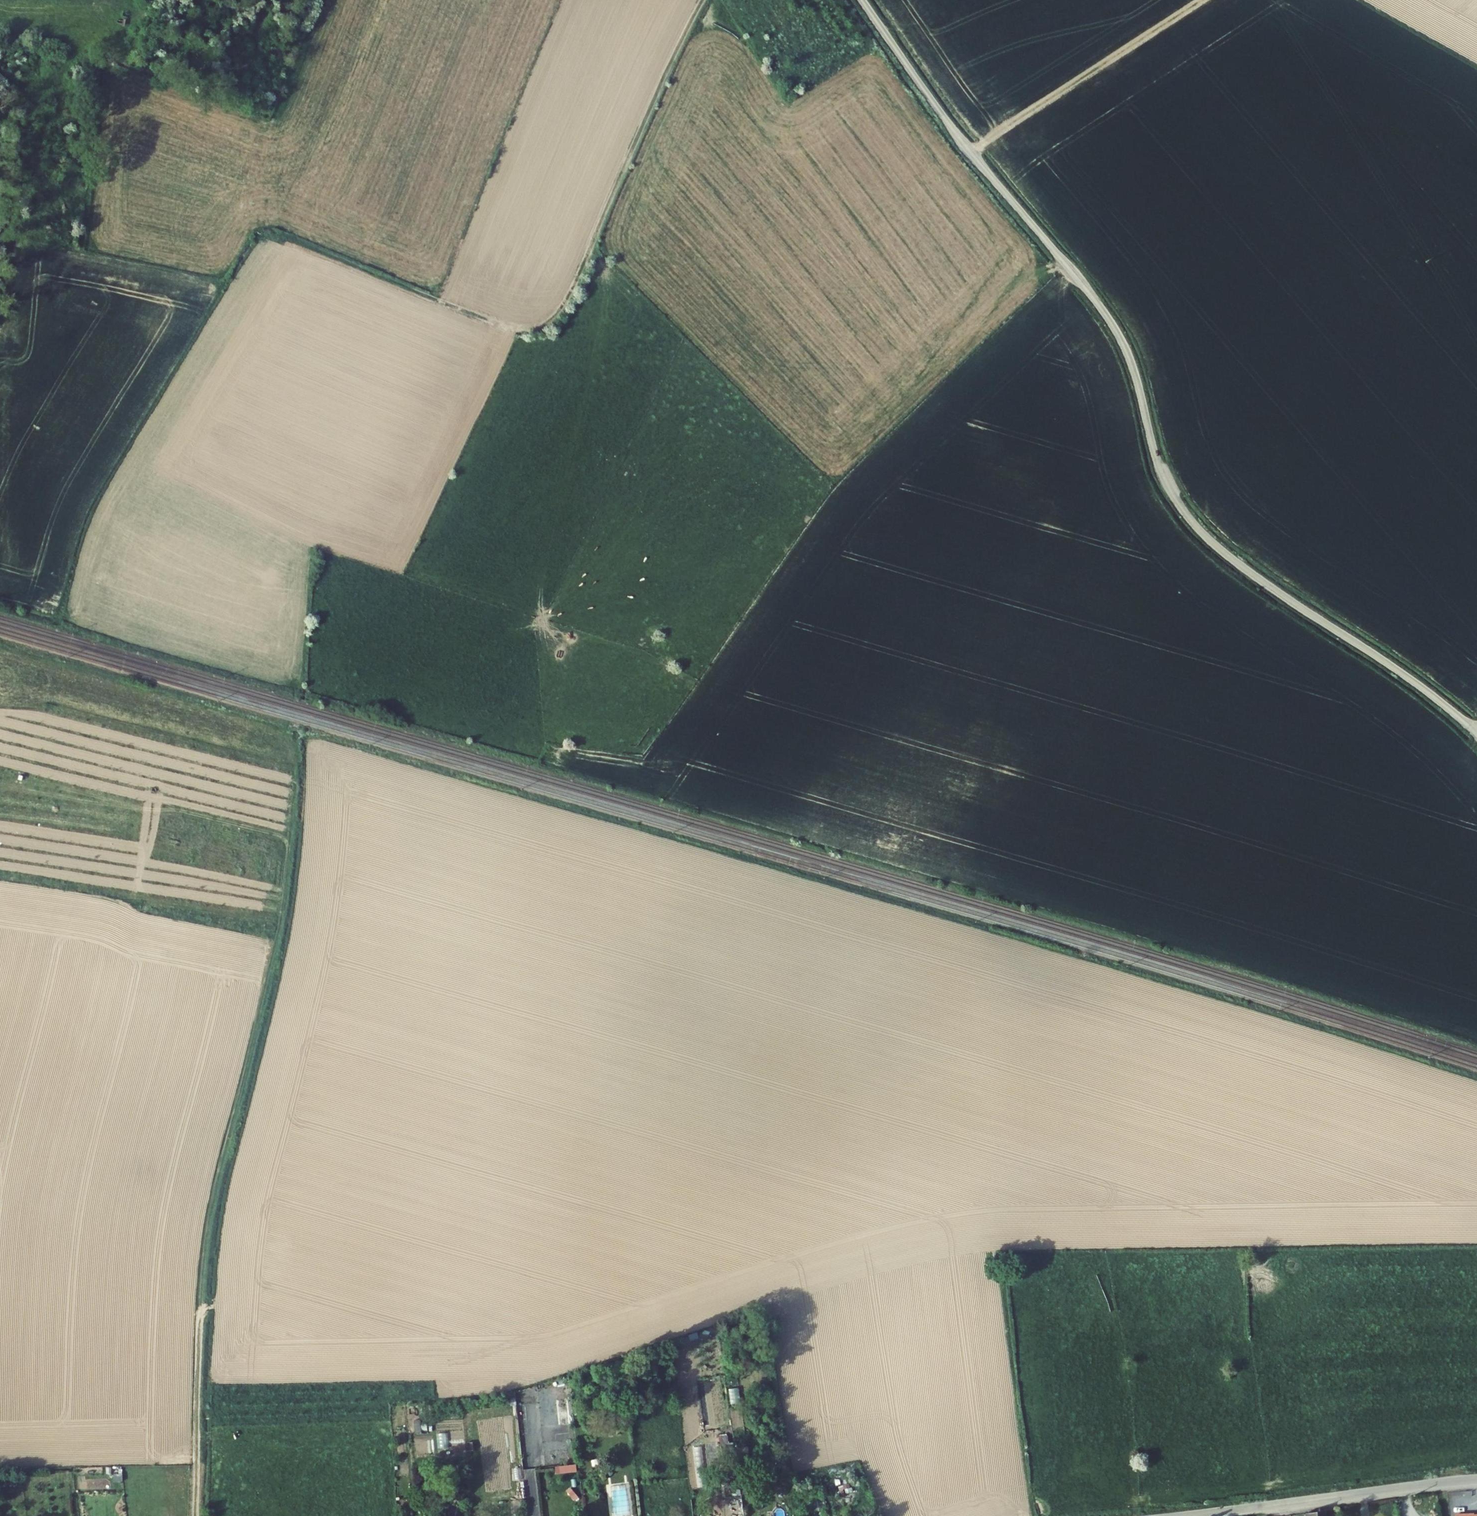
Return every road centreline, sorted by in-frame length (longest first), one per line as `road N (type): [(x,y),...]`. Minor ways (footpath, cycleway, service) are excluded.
road 1 (unclassified): [(1476,732),(1248,572),(1188,519),(1164,481),(1131,361),(1109,318),(960,138),(862,0)]
road 2 (track): [(703,0),(576,283),(549,321),(524,328),(490,321),(322,252)]
road 3 (residential): [(1476,1479),(1185,1515)]

